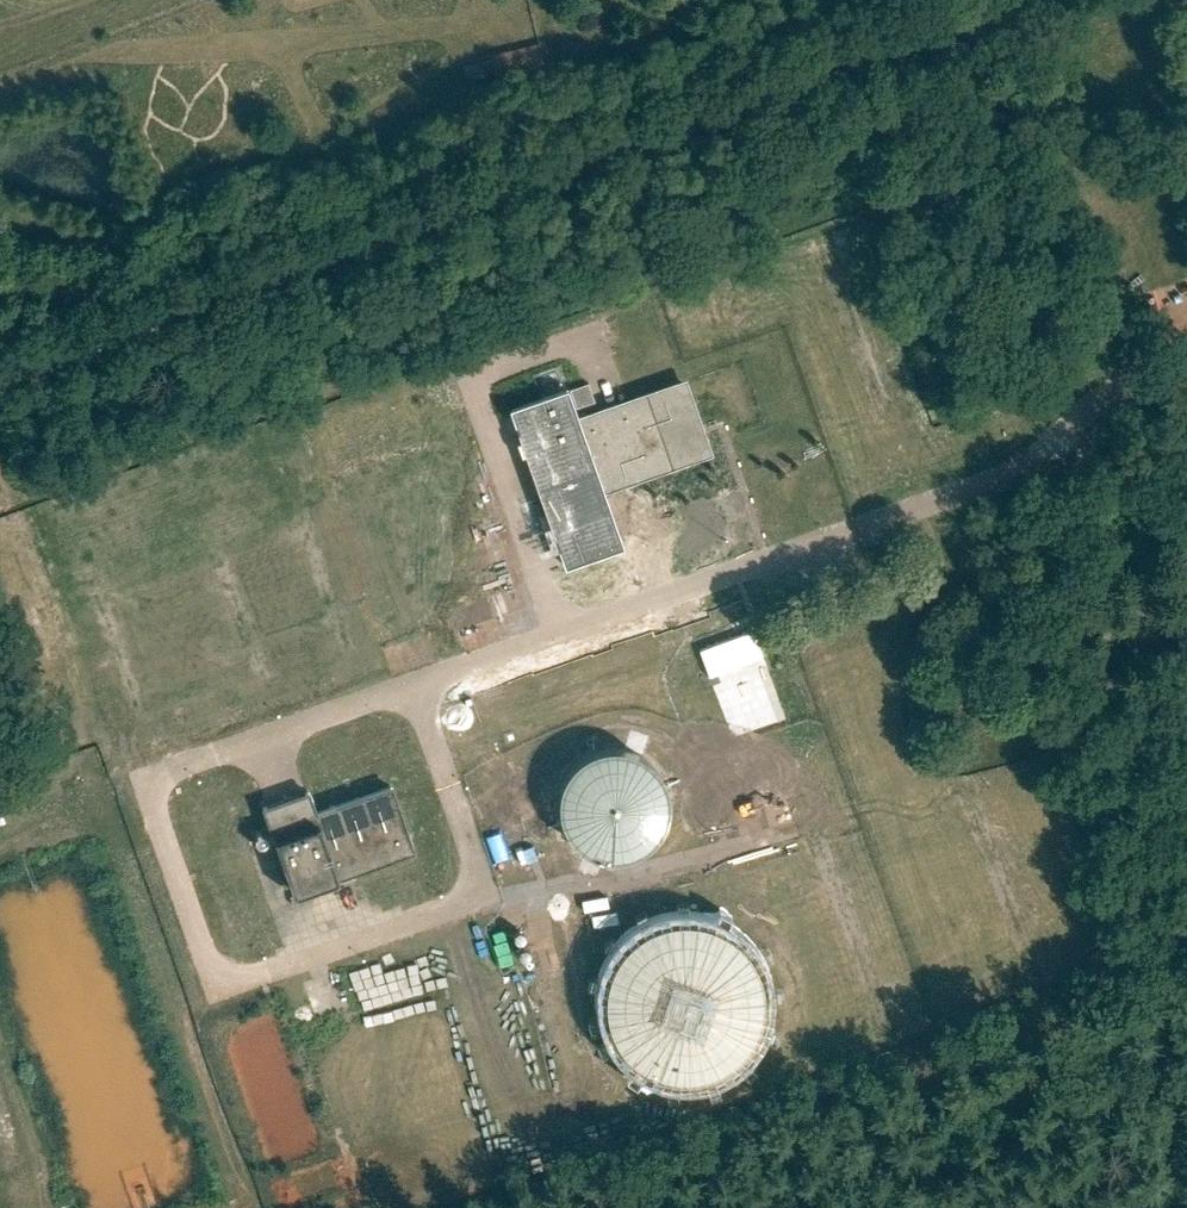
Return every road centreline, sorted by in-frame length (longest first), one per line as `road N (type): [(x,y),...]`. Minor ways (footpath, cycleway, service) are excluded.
road 1 (track): [(0,379),(986,0)]
road 2 (track): [(1186,1146),(1012,1207)]

